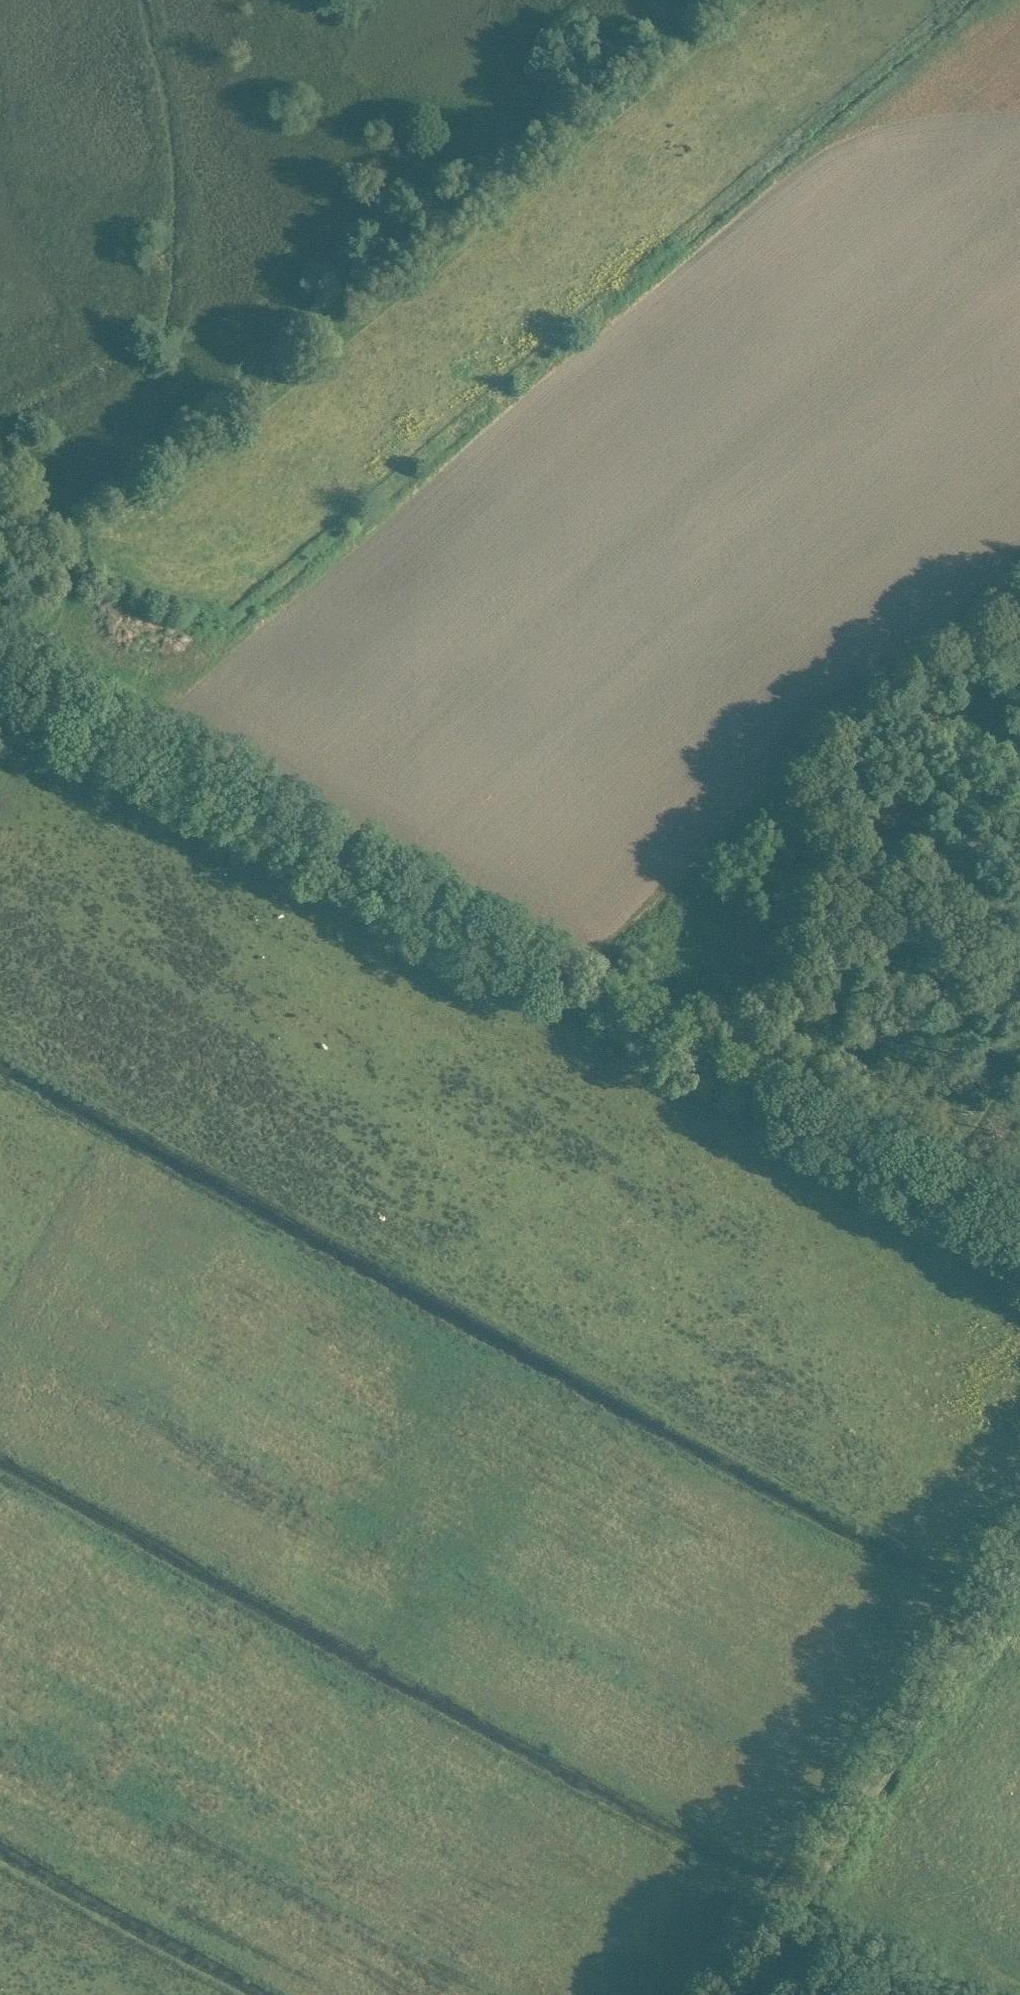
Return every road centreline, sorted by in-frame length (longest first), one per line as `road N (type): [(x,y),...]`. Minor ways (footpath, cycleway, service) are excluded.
road 1 (track): [(1019,1226),(17,676),(0,698)]
road 2 (unclassified): [(718,1994),(1019,1531)]

